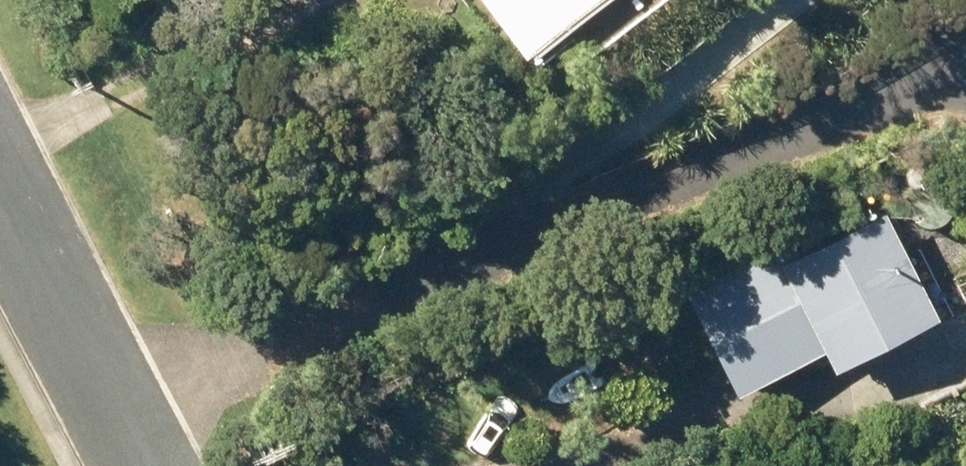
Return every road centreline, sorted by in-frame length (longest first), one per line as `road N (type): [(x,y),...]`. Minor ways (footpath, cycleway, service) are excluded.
road 1 (residential): [(965,59),(118,418)]
road 2 (residential): [(118,418),(0,182)]

